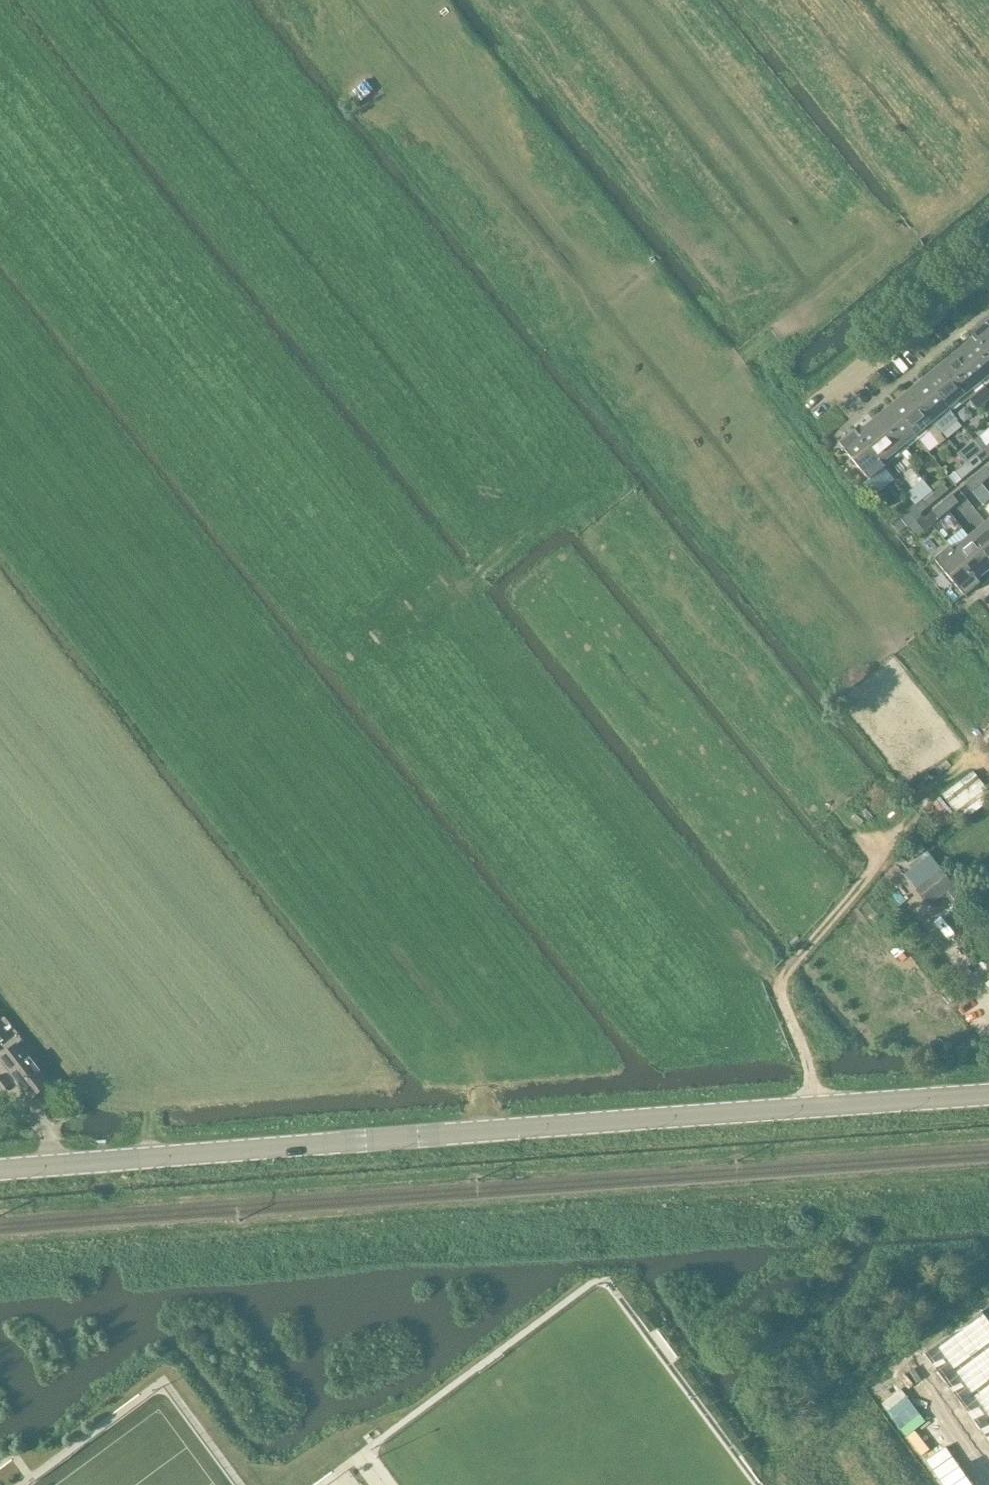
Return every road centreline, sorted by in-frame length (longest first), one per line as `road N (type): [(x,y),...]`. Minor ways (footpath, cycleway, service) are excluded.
road 1 (tertiary): [(0,1170),(988,1097)]
road 2 (track): [(819,1110),(776,988),(925,802),(975,757)]
road 3 (residential): [(831,394),(987,271)]

